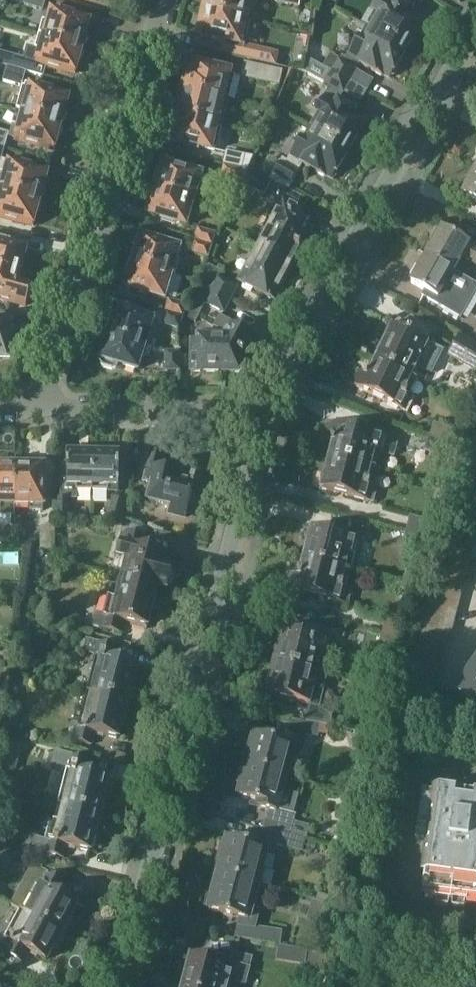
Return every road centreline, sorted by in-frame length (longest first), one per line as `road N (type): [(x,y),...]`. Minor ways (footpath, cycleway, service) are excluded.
road 1 (residential): [(102,986),(134,923),(262,416)]
road 2 (residential): [(262,416),(475,26)]
road 3 (residential): [(37,408),(112,204),(163,0)]
road 4 (residential): [(37,408),(262,416)]

